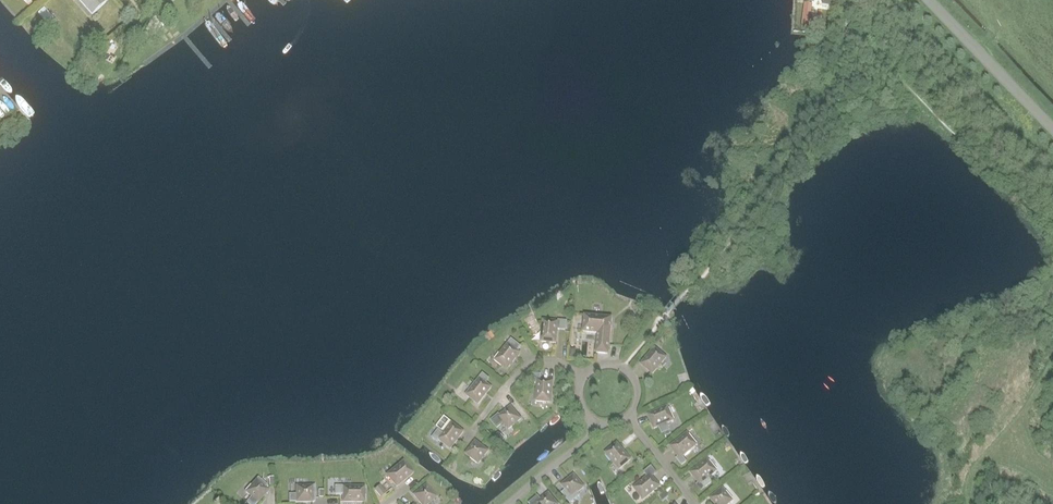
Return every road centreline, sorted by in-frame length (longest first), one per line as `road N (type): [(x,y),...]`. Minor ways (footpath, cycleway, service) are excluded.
road 1 (tertiary): [(1052,130),(927,0)]
road 2 (residential): [(468,435),(526,366),(560,362),(581,378)]

